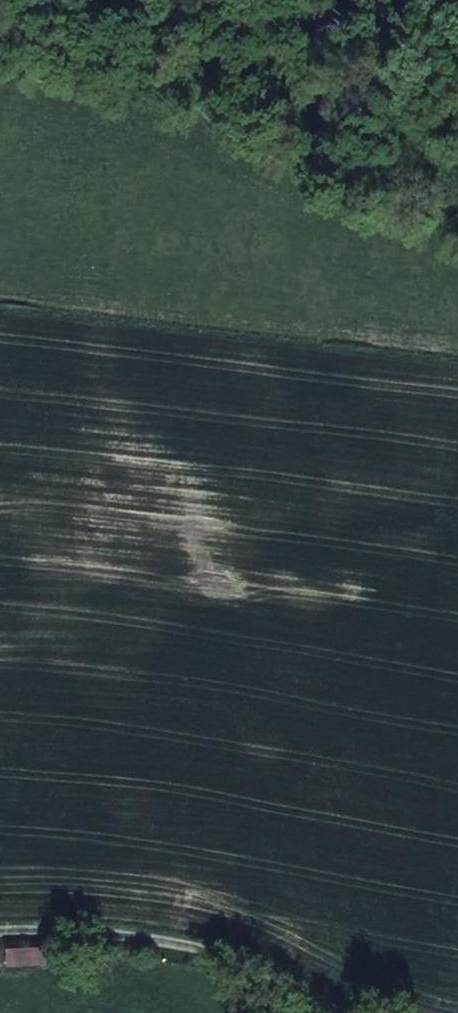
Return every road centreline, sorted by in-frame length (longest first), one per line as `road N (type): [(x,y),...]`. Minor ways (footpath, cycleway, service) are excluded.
road 1 (track): [(358,1012),(235,957),(81,931),(0,932)]

